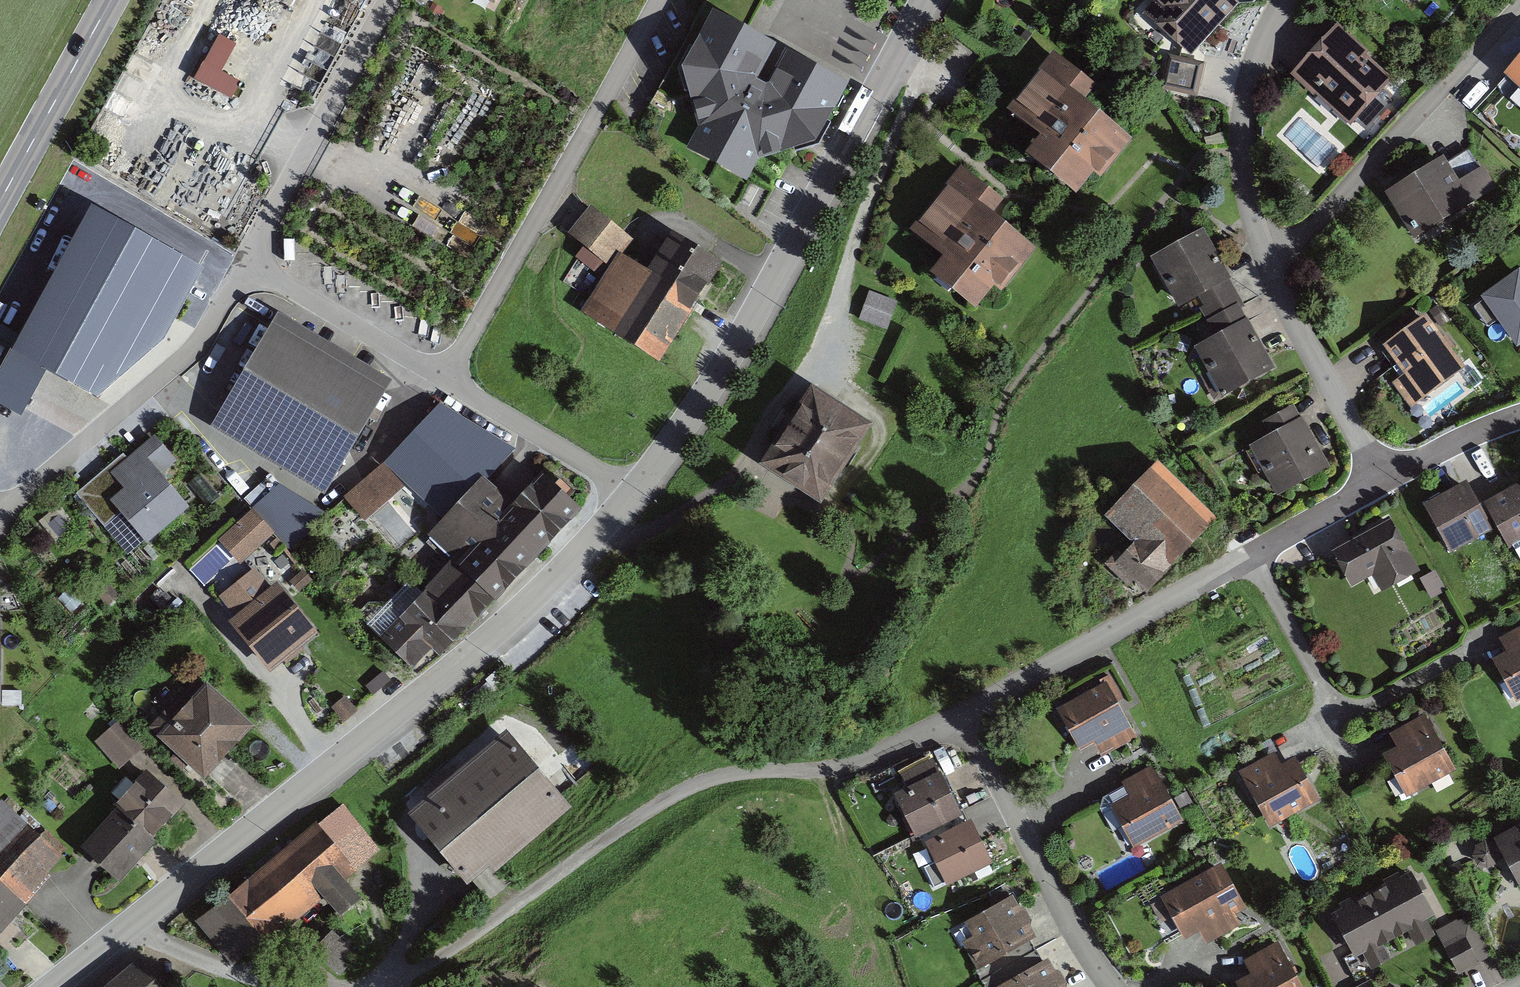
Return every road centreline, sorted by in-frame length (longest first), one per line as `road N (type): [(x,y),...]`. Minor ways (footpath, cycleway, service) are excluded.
road 1 (residential): [(52,986),(482,644),(632,494)]
road 2 (residential): [(632,494),(758,307),(923,0)]
road 3 (residential): [(658,0),(447,379)]
road 4 (residential): [(1269,271),(1519,3)]
road 5 (residential): [(247,266),(195,347),(0,515)]
road 6 (residential): [(1255,553),(1318,680),(1337,701),(1376,700),(1491,635)]
road 7 (residential): [(964,713),(1255,553)]
road 8 (residential): [(1111,986),(1065,914),(964,713)]
road 9 (residential): [(390,0),(247,266)]
road 10 (residential): [(1283,0),(1244,90),(1239,134),(1269,271)]
road 11 (residential): [(1269,271),(1386,481)]
road 12 (secondary): [(111,0),(0,202)]
road 13 (residential): [(447,379),(247,266)]
road 14 (residential): [(632,494),(447,379)]
road 15 (track): [(137,920),(148,935),(233,972),(326,986)]
road 16 (residential): [(1255,553),(1386,481)]
road 17 (residential): [(1386,481),(1519,415)]

